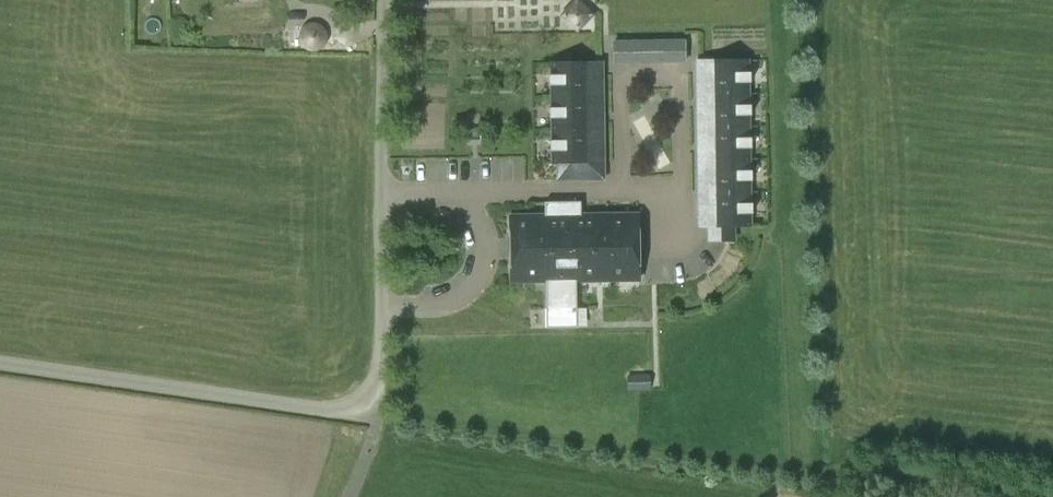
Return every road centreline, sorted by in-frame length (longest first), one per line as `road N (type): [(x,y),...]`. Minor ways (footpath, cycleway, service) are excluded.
road 1 (unclassified): [(0,365),(378,419),(383,0)]

